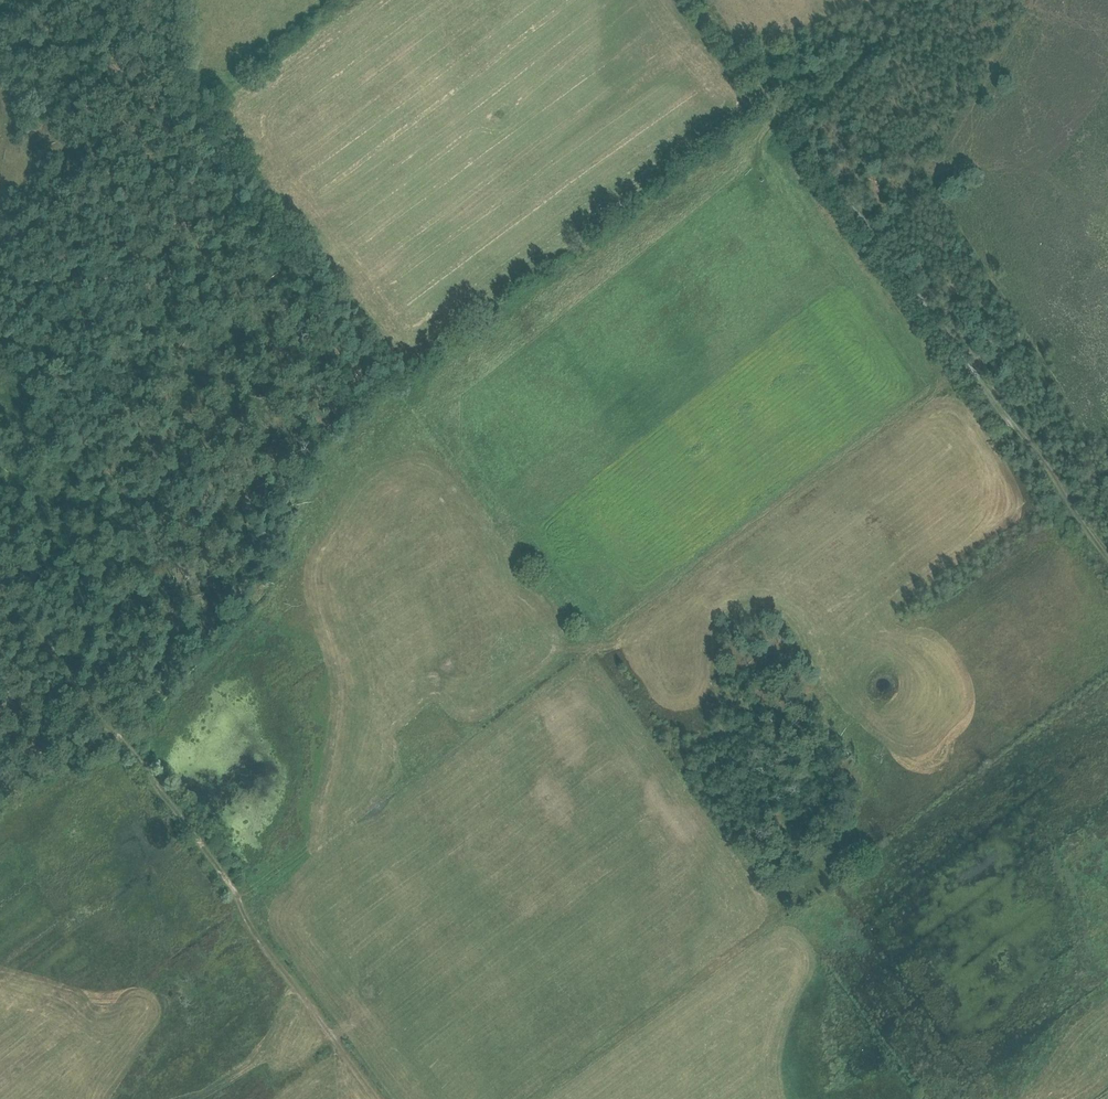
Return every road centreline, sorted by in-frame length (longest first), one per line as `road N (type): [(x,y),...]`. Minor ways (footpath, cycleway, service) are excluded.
road 1 (track): [(1107,560),(1046,462),(835,195),(815,153),(695,0)]
road 2 (track): [(378,1098),(0,582)]

